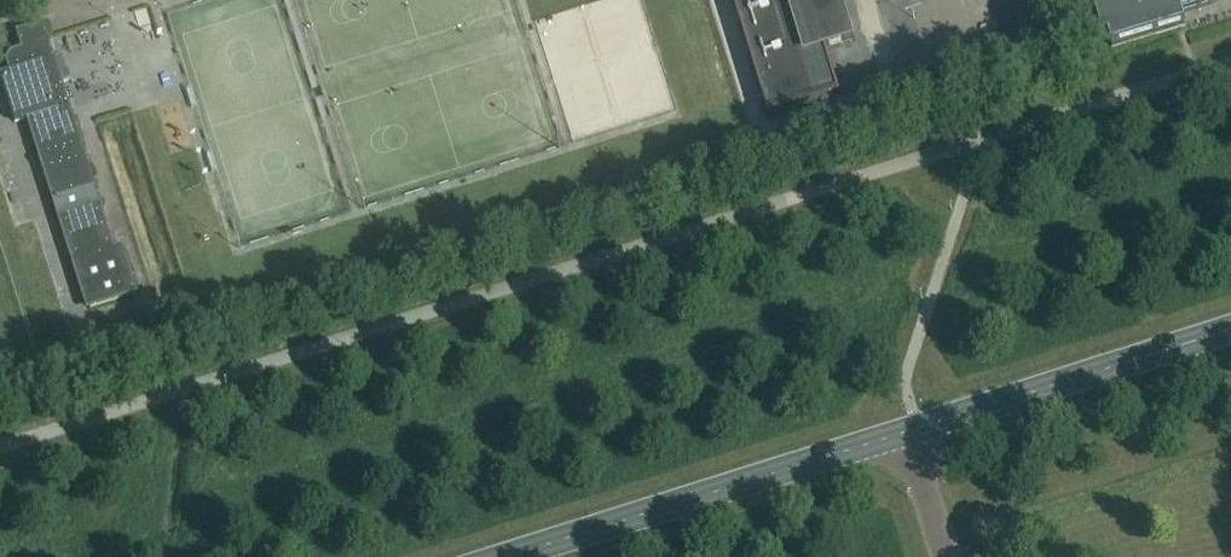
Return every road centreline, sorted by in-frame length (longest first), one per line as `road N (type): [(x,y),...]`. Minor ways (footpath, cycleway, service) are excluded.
road 1 (secondary): [(501,556),(910,432)]
road 2 (secondary): [(910,432),(1230,332)]
road 3 (residential): [(948,556),(910,432)]

